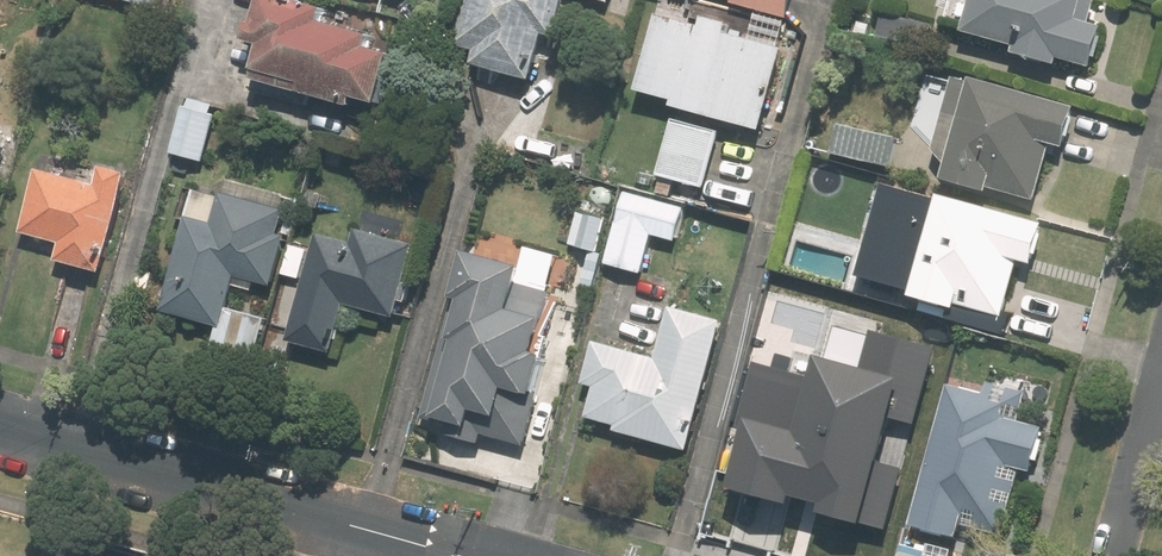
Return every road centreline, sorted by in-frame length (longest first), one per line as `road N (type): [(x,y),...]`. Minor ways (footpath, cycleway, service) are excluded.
road 1 (residential): [(0,419),(510,555)]
road 2 (residential): [(1161,380),(1115,555)]

